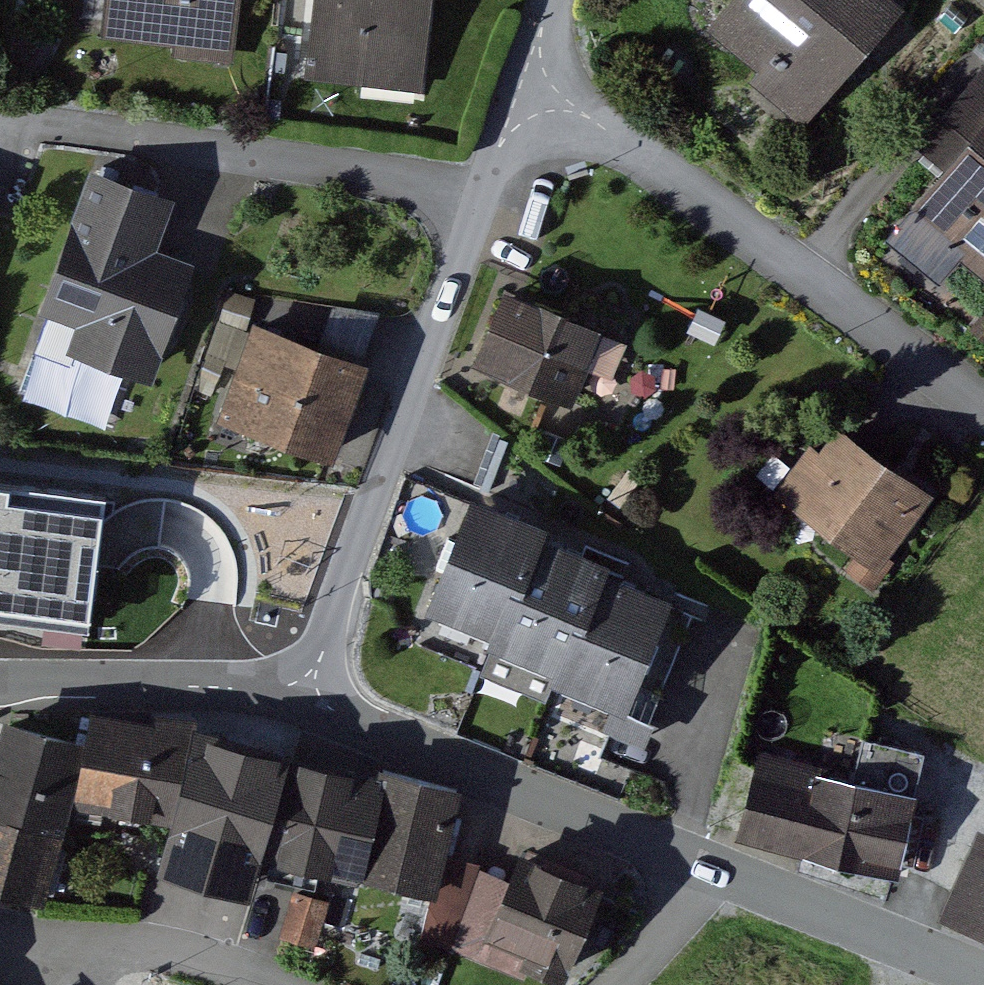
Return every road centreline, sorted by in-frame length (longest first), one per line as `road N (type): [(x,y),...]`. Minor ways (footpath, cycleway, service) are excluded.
road 1 (residential): [(293,710),(406,424),(521,88)]
road 2 (residential): [(521,88),(579,113),(983,410)]
road 3 (residential): [(293,710),(702,873)]
road 4 (unclassified): [(0,686),(198,691),(293,710)]
road 5 (residential): [(702,873),(968,984)]
road 6 (residential): [(31,982),(92,956),(201,965),(258,984)]
road 7 (residential): [(605,984),(702,873)]

